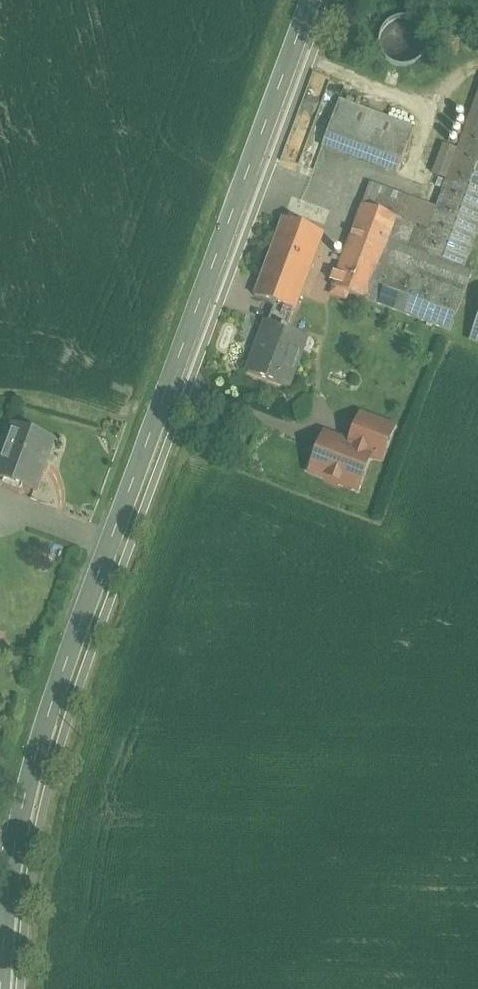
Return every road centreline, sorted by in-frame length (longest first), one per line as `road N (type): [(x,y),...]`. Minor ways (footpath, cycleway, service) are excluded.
road 1 (secondary): [(14,850),(71,650),(311,0)]
road 2 (secondary): [(1,988),(14,850)]

